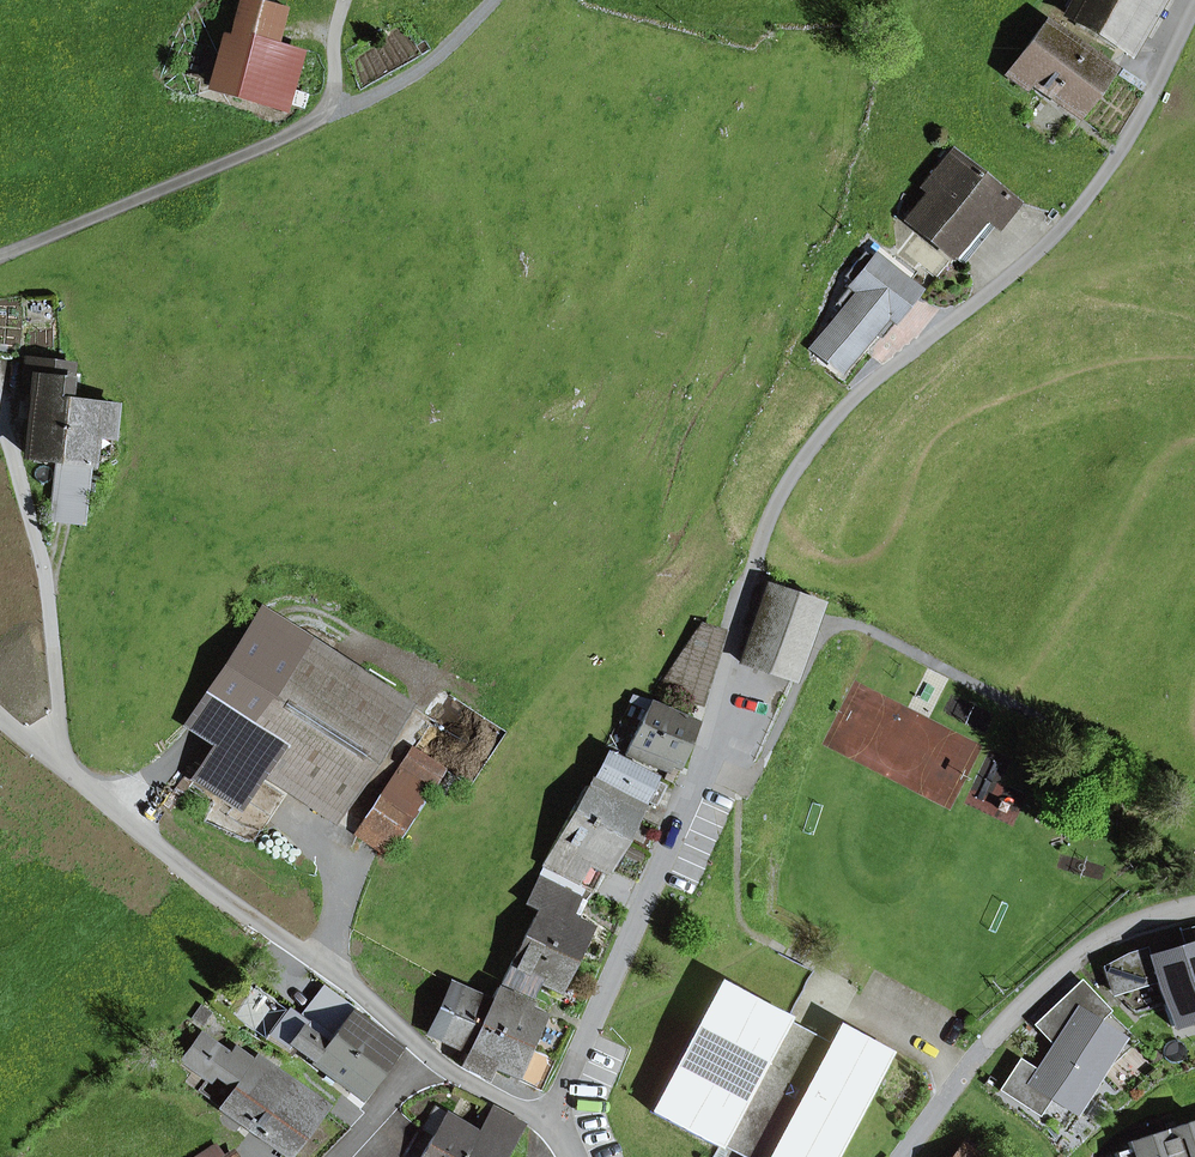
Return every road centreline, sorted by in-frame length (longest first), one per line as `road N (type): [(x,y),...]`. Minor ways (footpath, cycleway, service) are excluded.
road 1 (residential): [(553,1120),(700,781),(725,656),(788,484),(854,399),(1010,280),(1076,214),(1122,150),(1194,13)]
road 2 (residential): [(553,1120),(440,1065),(366,997),(162,854),(65,770)]
road 3 (residential): [(1194,906),(1120,931),(1079,957),(968,1063),(900,1156)]
road 4 (residential): [(65,770),(49,588),(0,411)]

